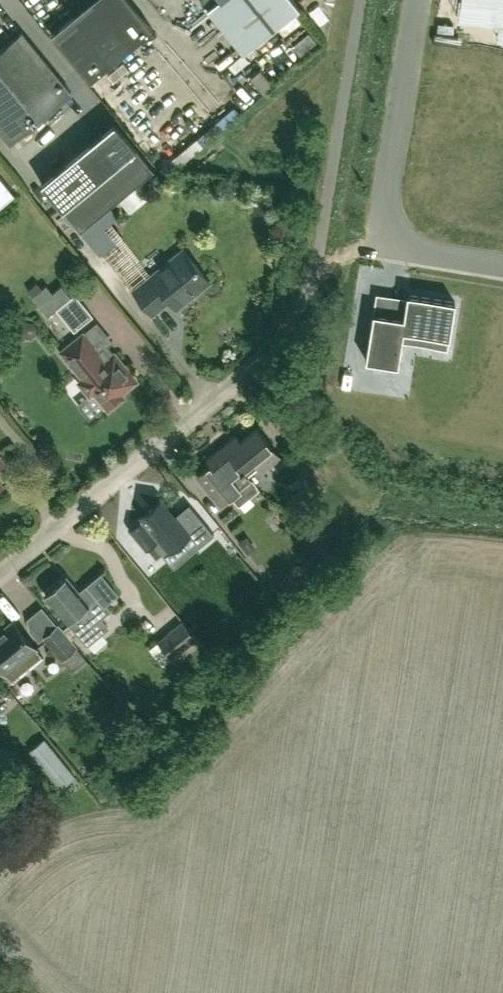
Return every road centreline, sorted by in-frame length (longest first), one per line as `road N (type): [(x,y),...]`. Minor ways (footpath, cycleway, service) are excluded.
road 1 (unclassified): [(0,582),(278,341)]
road 2 (unclassified): [(378,243),(420,0)]
road 3 (unclassified): [(502,264),(378,243)]

